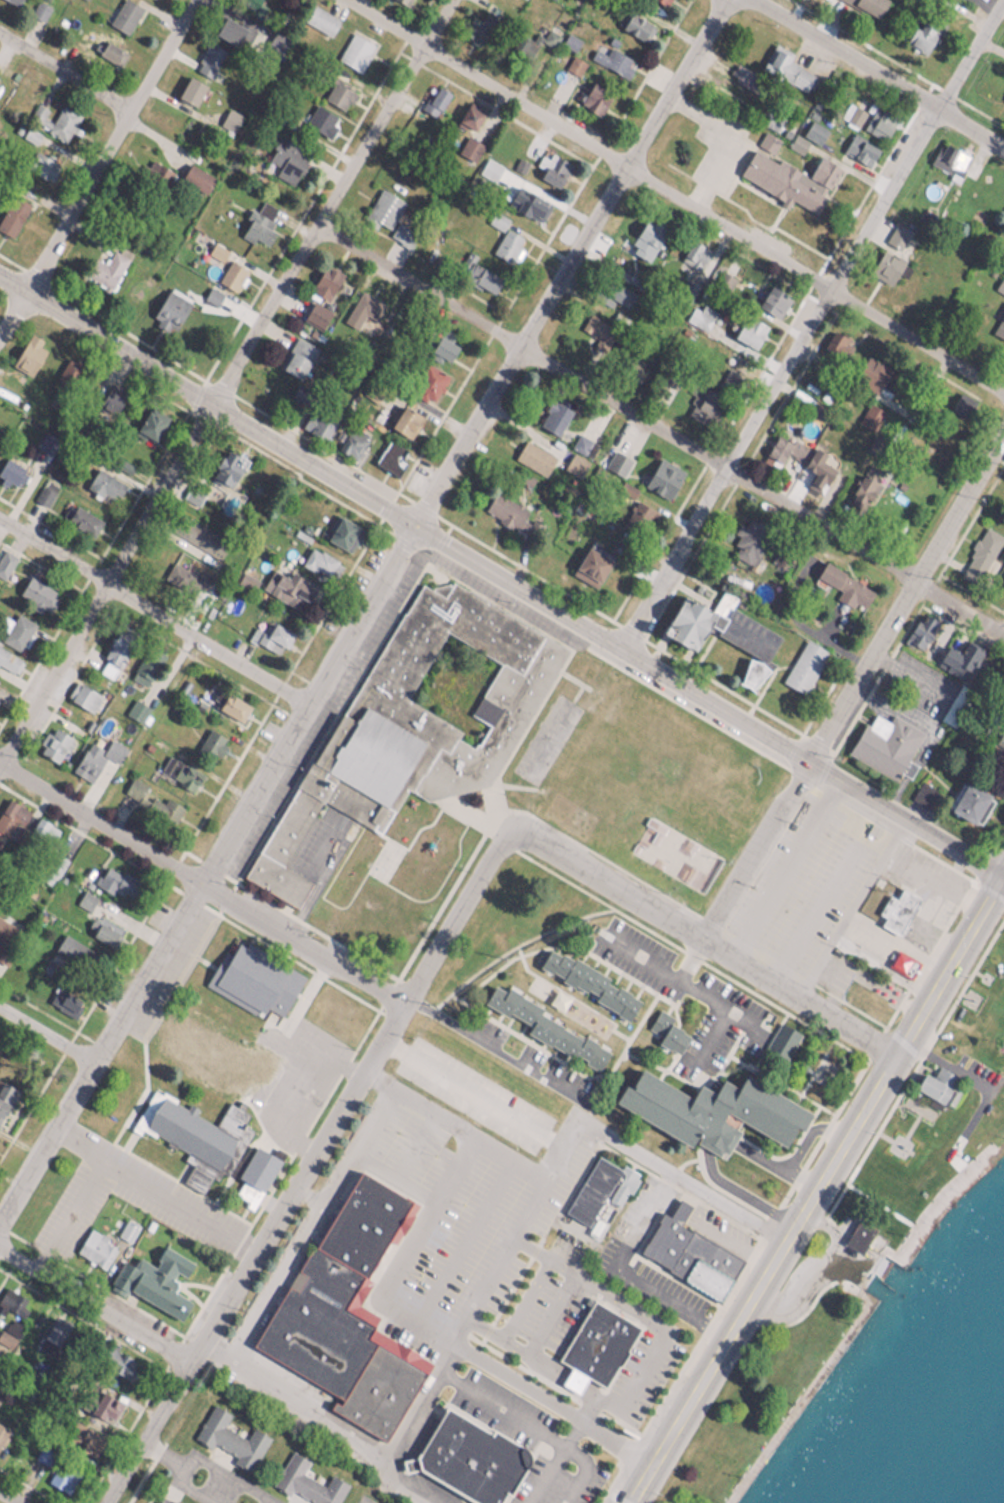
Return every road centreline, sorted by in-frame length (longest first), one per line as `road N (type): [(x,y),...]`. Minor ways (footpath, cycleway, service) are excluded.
road 1 (residential): [(0,1227),(721,0)]
road 2 (residential): [(1003,644),(517,354),(321,226),(0,43)]
road 3 (secondary): [(808,761),(0,275)]
road 4 (residential): [(0,752),(105,591),(453,0)]
road 5 (residential): [(106,1502),(192,1370),(476,877),(511,839)]
road 6 (residential): [(1003,401),(339,0)]
road 7 (residential): [(622,652),(1003,2)]
road 8 (residential): [(424,1502),(0,1258)]
road 9 (residential): [(403,1006),(0,767)]
road 10 (residential): [(893,1060),(586,870),(534,842),(511,839)]
road 11 (primary): [(801,1215),(1003,876)]
road 12 (residential): [(0,332),(192,0)]
road 13 (residential): [(808,761),(1003,434)]
road 14 (residential): [(302,709),(0,529)]
road 15 (residential): [(1003,152),(742,0)]
road 16 (residential): [(783,1246),(582,1126)]
road 17 (primary): [(630,1502),(750,1302)]
road 18 (secondary): [(1003,876),(808,761)]
road 19 (residential): [(699,936),(808,761)]

